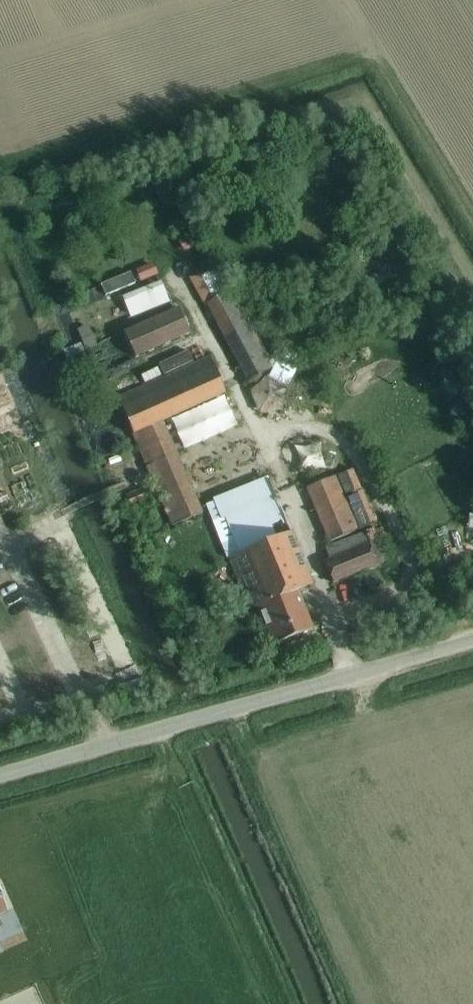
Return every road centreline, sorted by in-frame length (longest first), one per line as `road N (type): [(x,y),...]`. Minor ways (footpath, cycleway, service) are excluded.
road 1 (unclassified): [(0,775),(472,640)]

